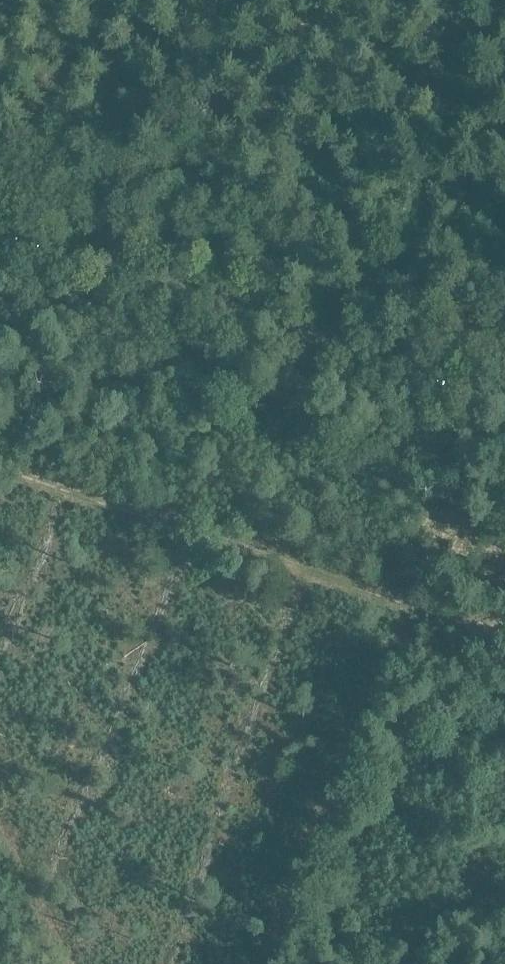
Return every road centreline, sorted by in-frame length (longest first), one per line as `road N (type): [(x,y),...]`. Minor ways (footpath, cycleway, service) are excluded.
road 1 (tertiary): [(504,397),(0,224)]

